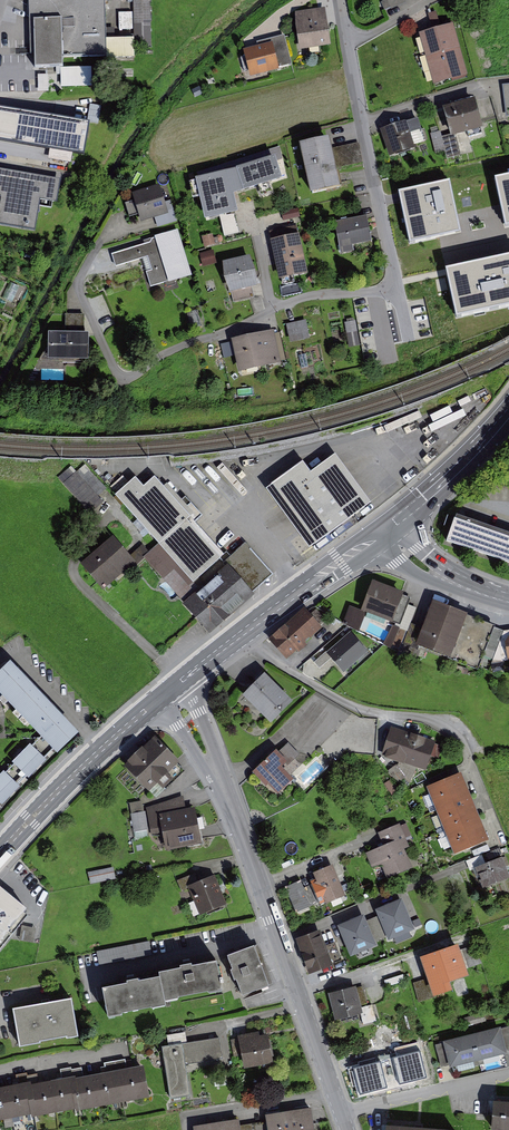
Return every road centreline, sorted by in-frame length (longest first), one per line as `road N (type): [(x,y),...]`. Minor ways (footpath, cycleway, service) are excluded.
road 1 (residential): [(344,1113),(243,828),(174,689)]
road 2 (residential): [(237,638),(366,712),(419,715),(454,731),(471,752),(505,839)]
road 3 (residential): [(406,308),(344,0)]
road 4 (primary): [(0,856),(91,760),(174,689)]
road 5 (primary): [(237,638),(378,535)]
road 6 (residential): [(344,1113),(508,1075)]
road 7 (primary): [(401,518),(508,415)]

